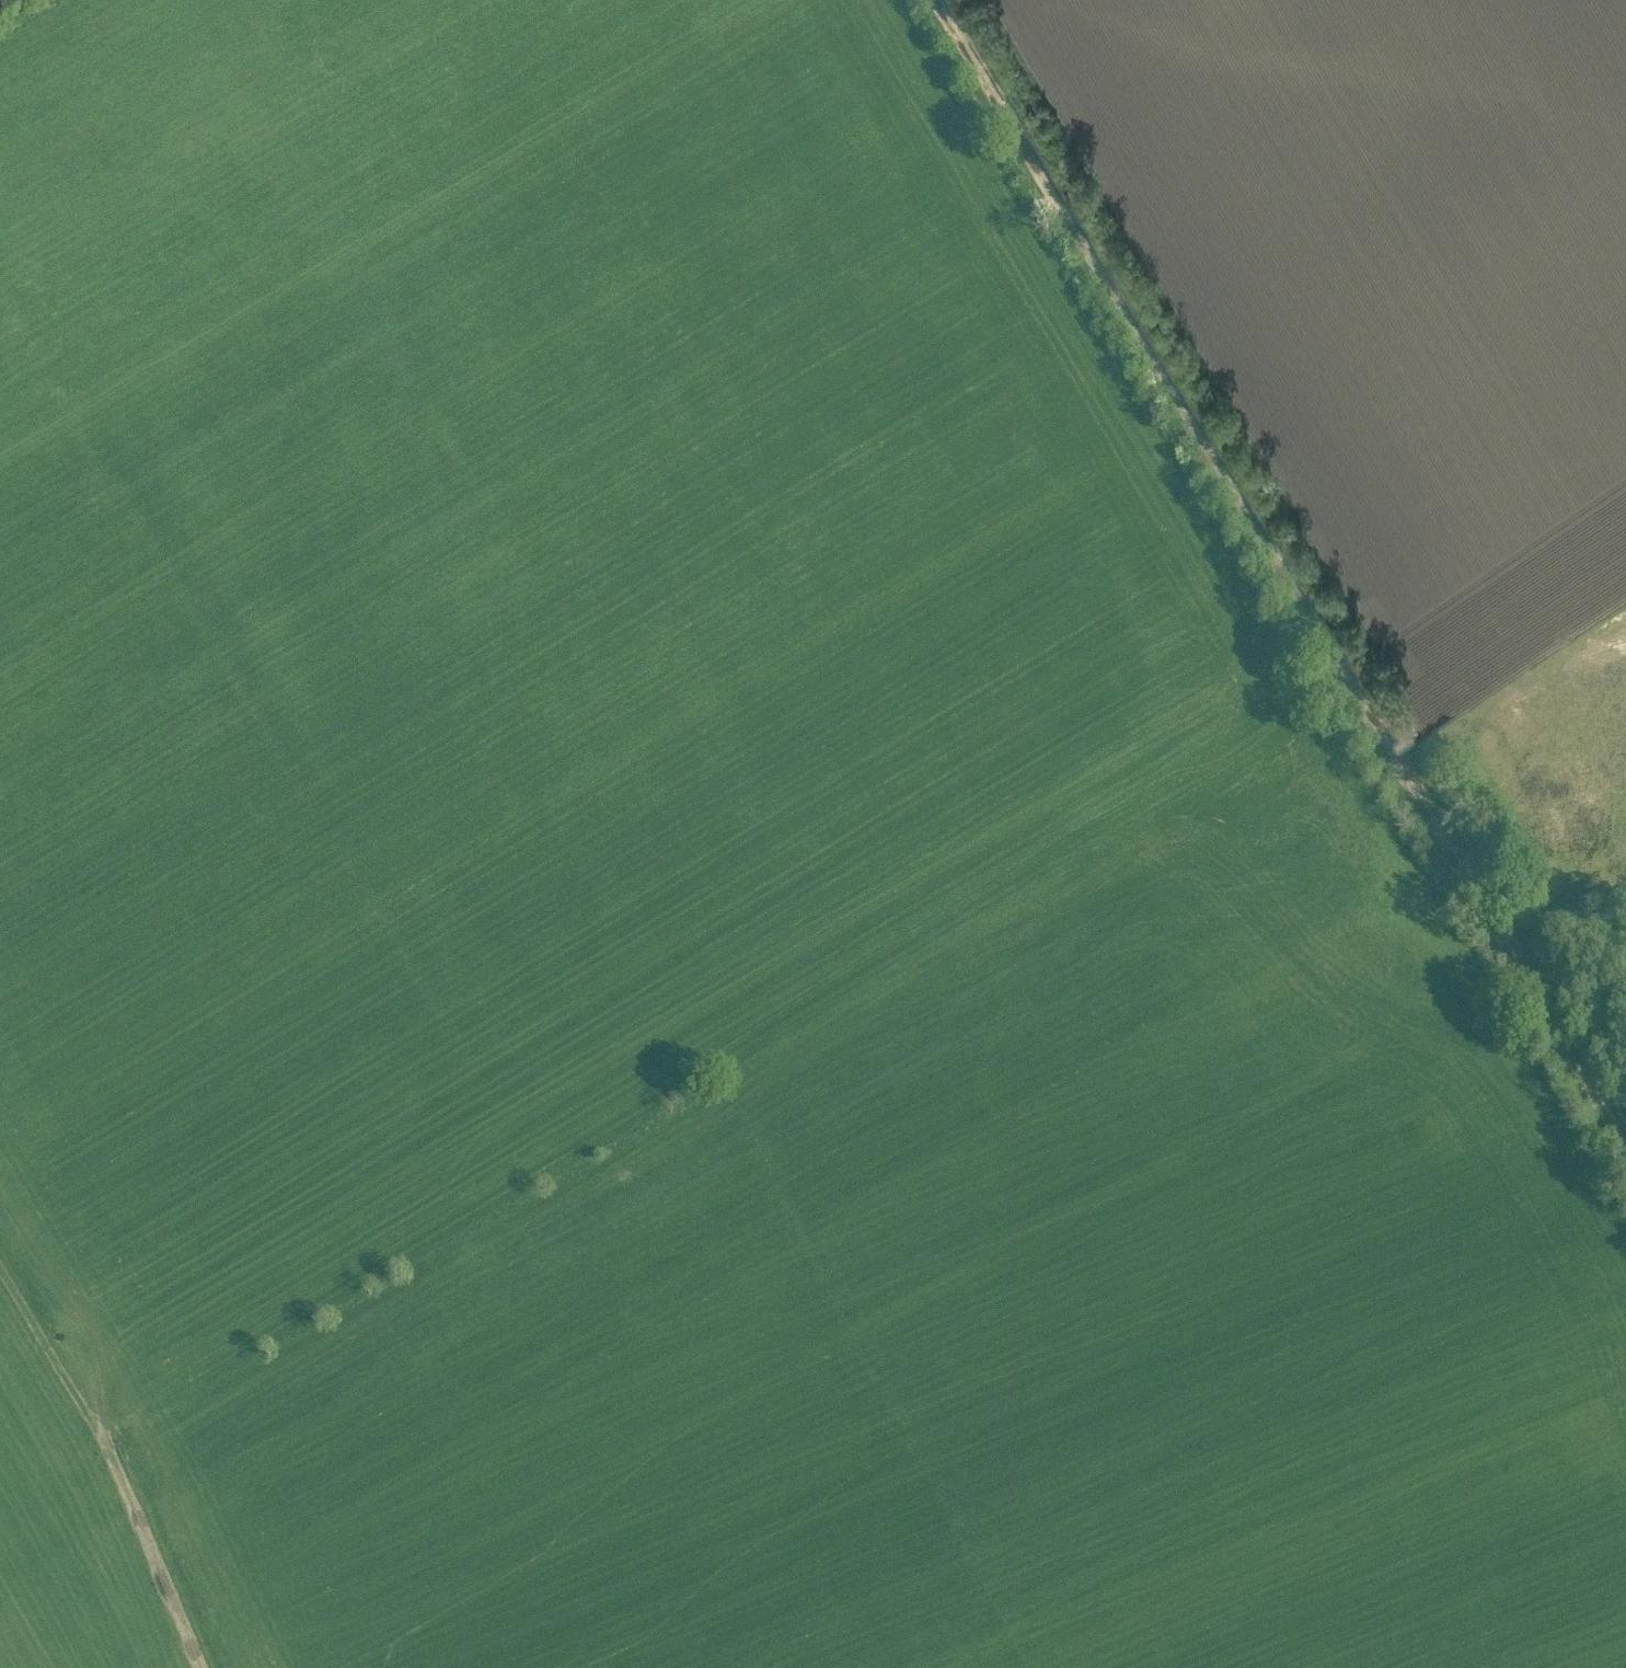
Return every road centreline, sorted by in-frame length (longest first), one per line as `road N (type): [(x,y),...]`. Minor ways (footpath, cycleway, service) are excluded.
road 1 (track): [(1625,1146),(938,0)]
road 2 (track): [(642,1169),(1376,730)]

